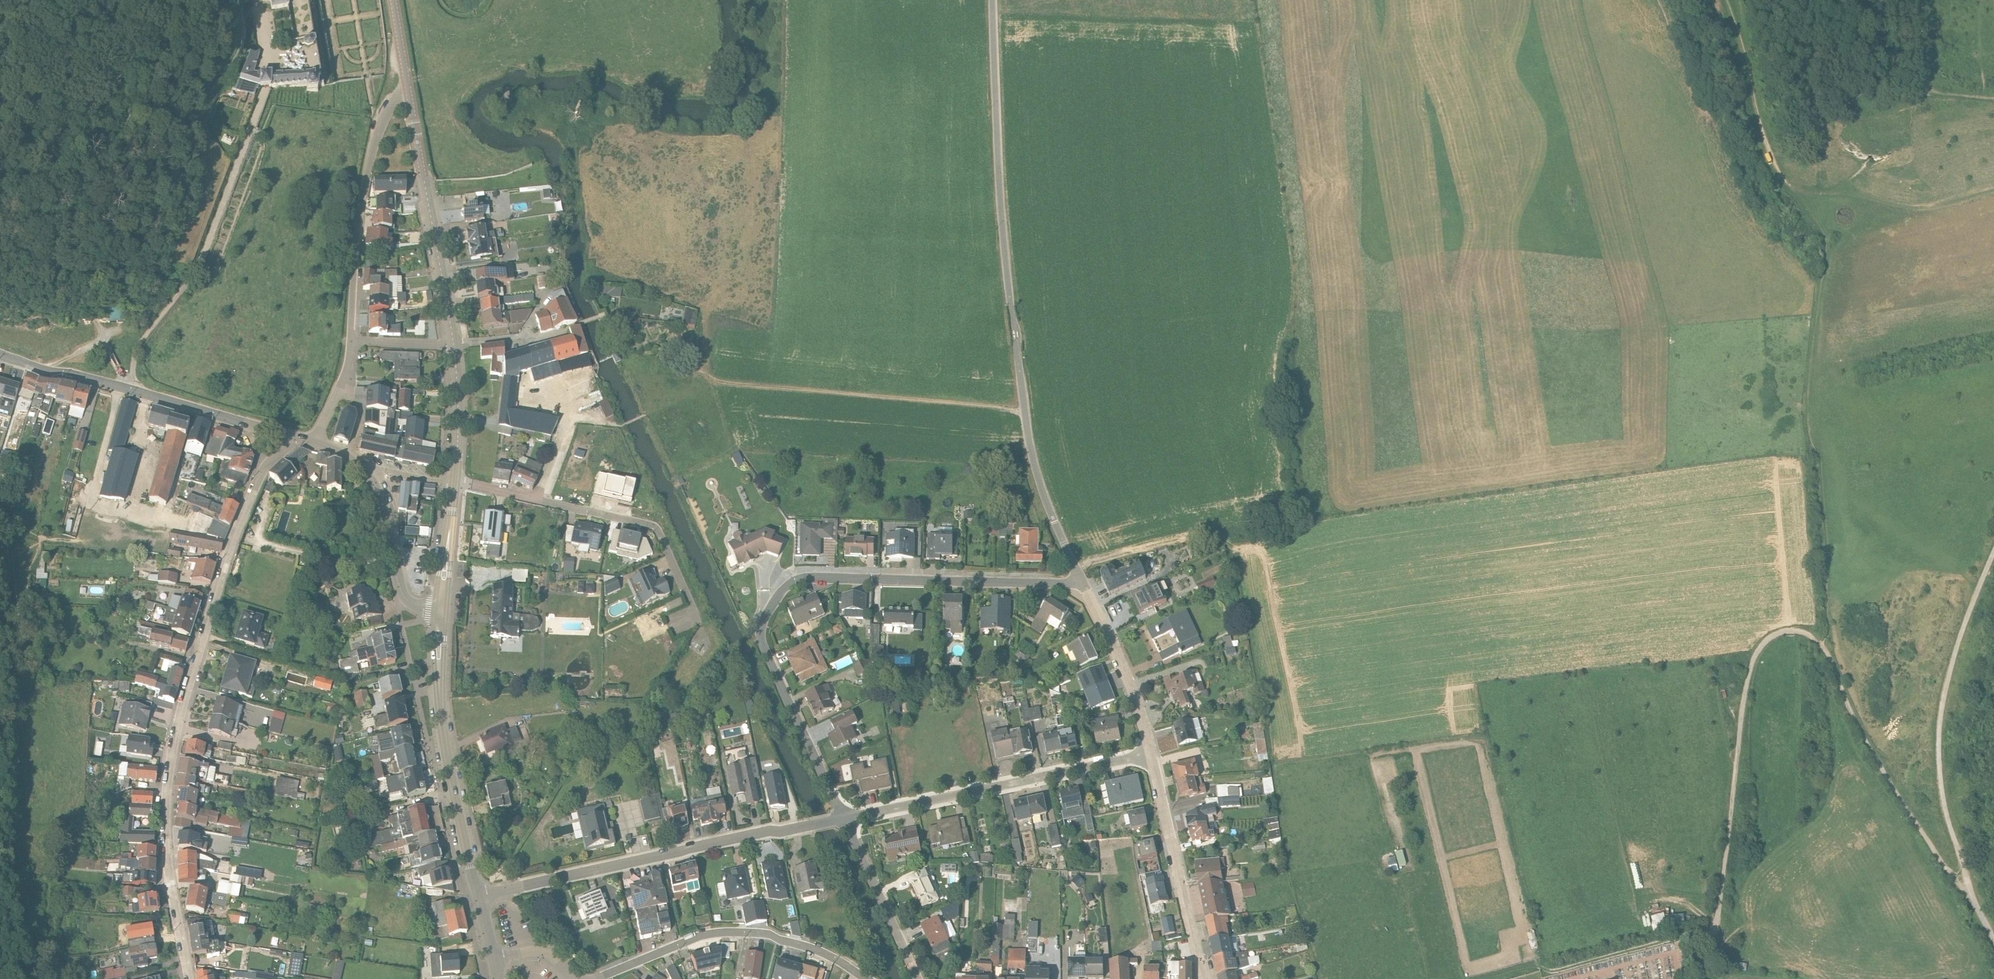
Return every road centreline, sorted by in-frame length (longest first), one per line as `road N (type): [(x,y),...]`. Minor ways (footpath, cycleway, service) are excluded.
road 1 (residential): [(296,438),(262,474),(235,539),(172,752),(167,858),(190,978)]
road 2 (residential): [(1083,584),(807,576),(782,587),(761,626),(762,645),(844,817)]
road 3 (unclassified): [(1055,521),(1029,441),(1002,235),(993,0)]
road 4 (track): [(1820,643),(1807,633),(1783,632),(1751,662),(1714,926),(1543,966)]
road 5 (track): [(1993,552),(1951,663),(1941,717),(1943,796),(1972,898)]
road 6 (residential): [(810,824),(479,895)]
road 7 (residential): [(844,817),(1150,751)]
road 8 (tertiary): [(296,438),(0,353)]
road 9 (residential): [(455,482),(649,524),(696,618)]
road 10 (track): [(1972,898),(1891,783),(1820,643)]
road 11 (residential): [(596,978),(717,932),(817,946),(872,978)]
road 12 (secondary): [(439,609),(448,754),(479,895)]
road 13 (secondary): [(454,344),(409,93)]
road 14 (residential): [(1150,751),(1206,978)]
road 15 (track): [(1797,195),(1774,162),(1726,0)]
road 16 (track): [(1993,190),(1906,208),(1832,192),(1797,195)]
road 17 (unclassified): [(1083,584),(1150,751)]
road 18 (residential): [(844,817),(919,978)]
road 19 (tertiary): [(439,609),(402,593),(369,474)]
road 20 (residential): [(351,341),(365,179)]
road 21 (track): [(1075,567),(1190,538),(1224,543)]
road 22 (secondary): [(454,344),(455,482)]
road 23 (secondary): [(455,482),(439,609)]

